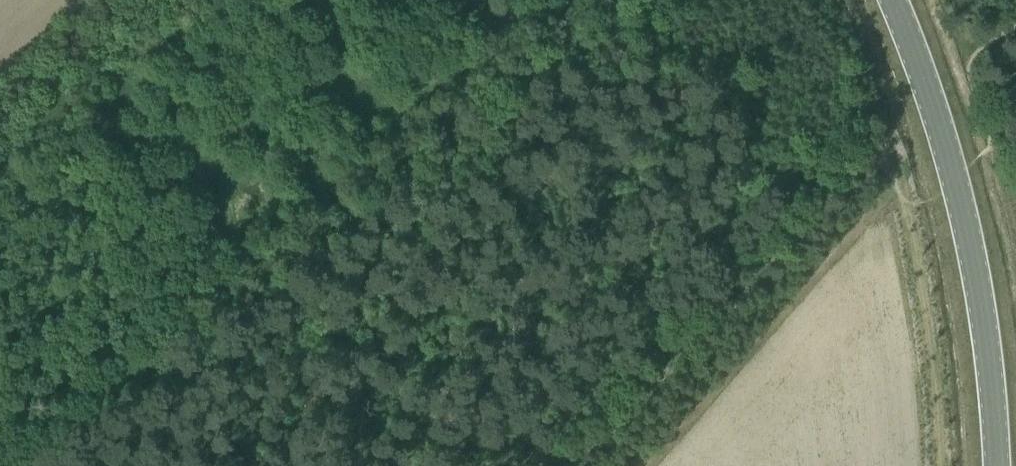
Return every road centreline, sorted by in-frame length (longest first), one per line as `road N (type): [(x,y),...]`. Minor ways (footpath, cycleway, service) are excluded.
road 1 (secondary): [(892,0),(957,192),(983,335),(995,465)]
road 2 (track): [(579,465),(860,166)]

